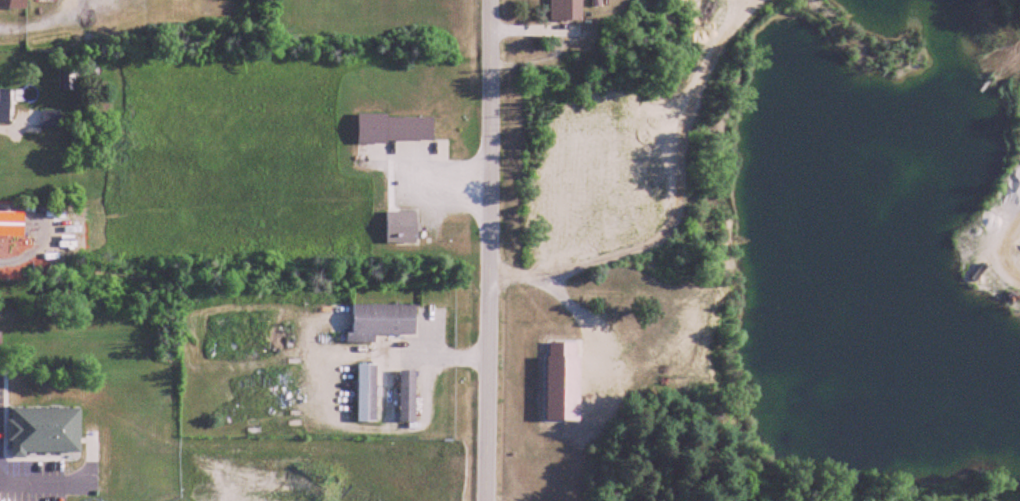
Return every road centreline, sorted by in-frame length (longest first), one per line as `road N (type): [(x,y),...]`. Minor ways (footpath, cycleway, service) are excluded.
road 1 (residential): [(483,500),(489,0)]

